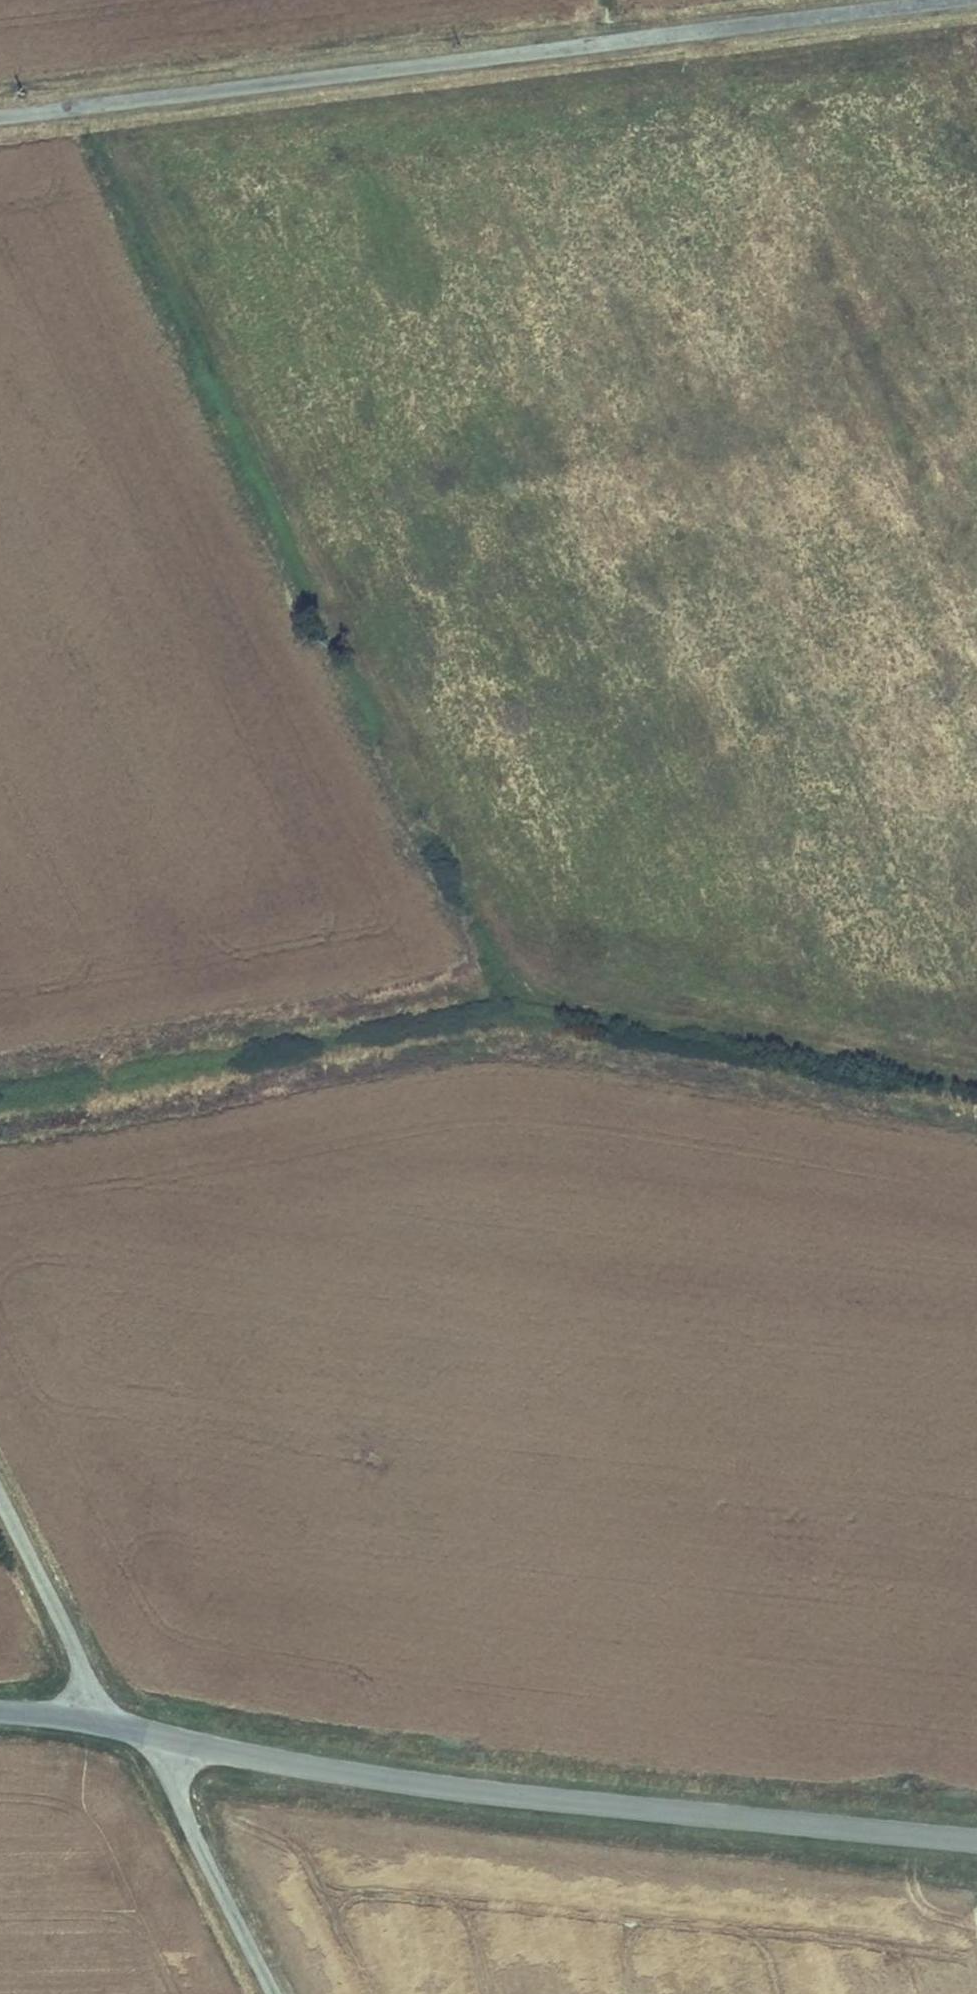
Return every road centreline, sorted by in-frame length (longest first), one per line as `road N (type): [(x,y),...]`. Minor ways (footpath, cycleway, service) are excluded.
road 1 (unclassified): [(926,0),(0,116)]
road 2 (tertiary): [(176,1741),(282,1763),(976,1841)]
road 3 (unclassified): [(271,1993),(179,1804),(176,1741)]
road 4 (unclassified): [(0,1495),(75,1655),(81,1725)]

